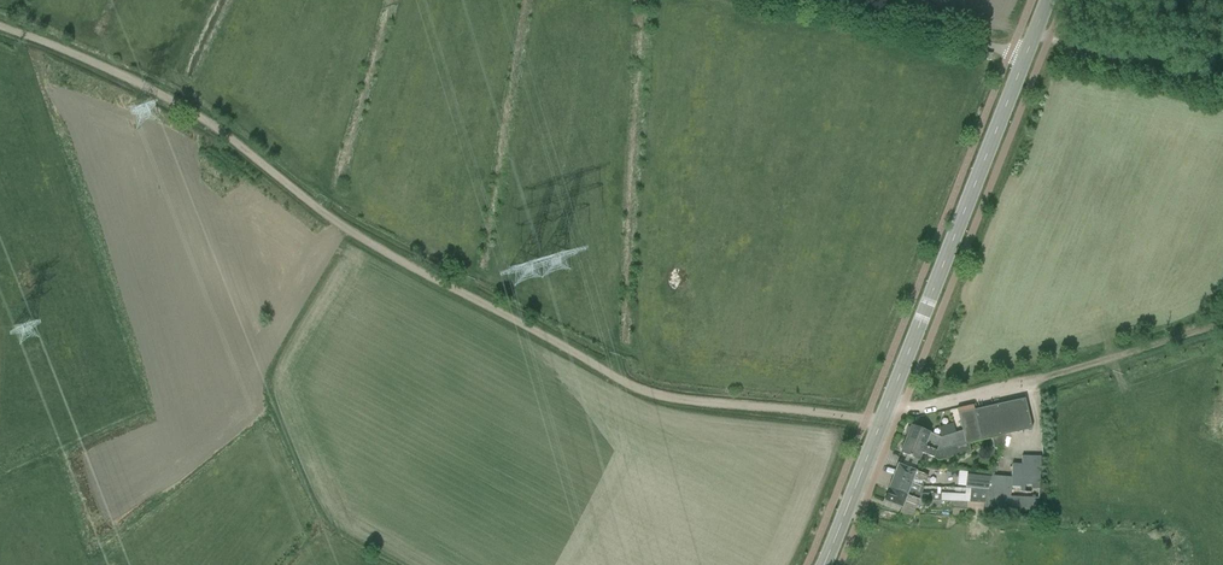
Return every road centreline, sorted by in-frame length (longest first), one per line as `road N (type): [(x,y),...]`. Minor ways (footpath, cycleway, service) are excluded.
road 1 (track): [(0,27),(177,105),(372,245),(635,386),(703,403),(865,420)]
road 2 (tertiary): [(823,564),(1048,0)]

